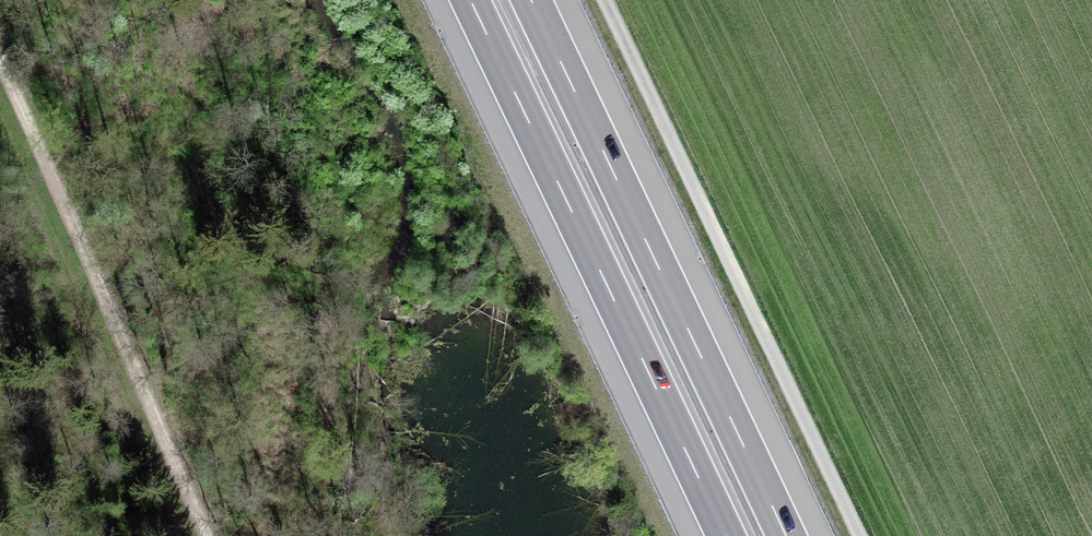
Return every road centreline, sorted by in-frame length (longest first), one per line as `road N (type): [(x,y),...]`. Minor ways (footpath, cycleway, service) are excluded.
road 1 (motorway): [(471,0),(726,535)]
road 2 (motorway): [(786,535),(531,0)]
road 3 (track): [(860,535),(606,0)]
road 4 (track): [(0,57),(210,535)]

